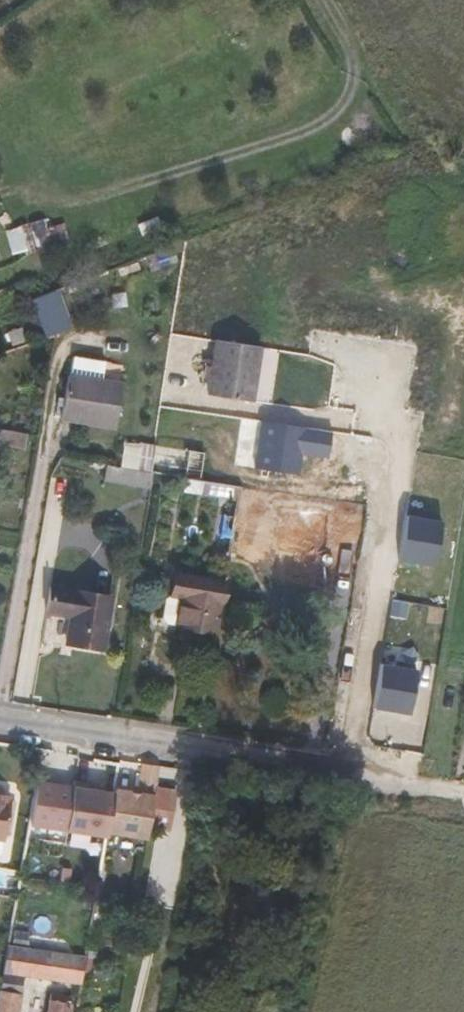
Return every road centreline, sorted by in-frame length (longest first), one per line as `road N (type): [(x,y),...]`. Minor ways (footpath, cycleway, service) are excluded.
road 1 (residential): [(367,360),(388,411),(393,460),(323,768)]
road 2 (residential): [(0,720),(323,768)]
road 3 (residential): [(323,768),(463,791)]

